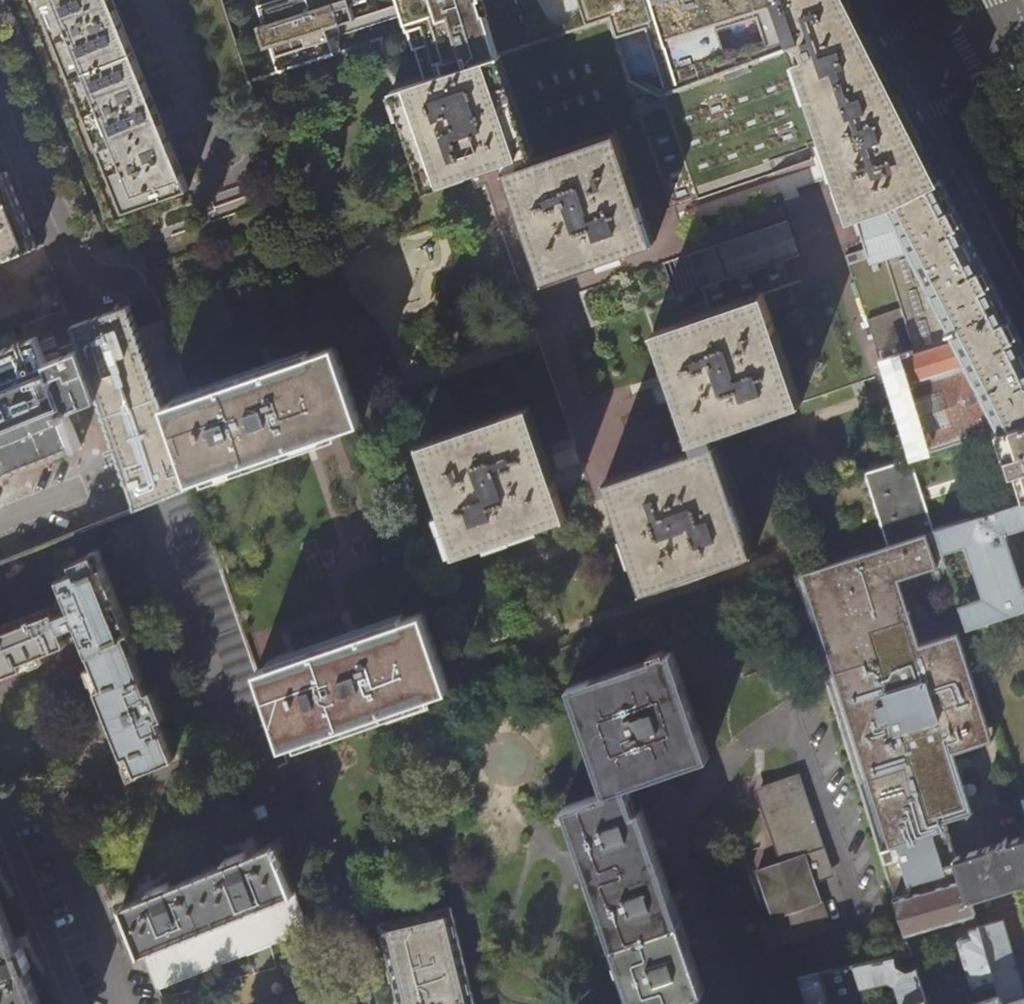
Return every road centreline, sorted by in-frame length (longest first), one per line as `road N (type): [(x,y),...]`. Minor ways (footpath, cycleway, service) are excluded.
road 1 (residential): [(0,63),(76,256),(93,274),(127,280)]
road 2 (primary): [(922,72),(1023,273)]

